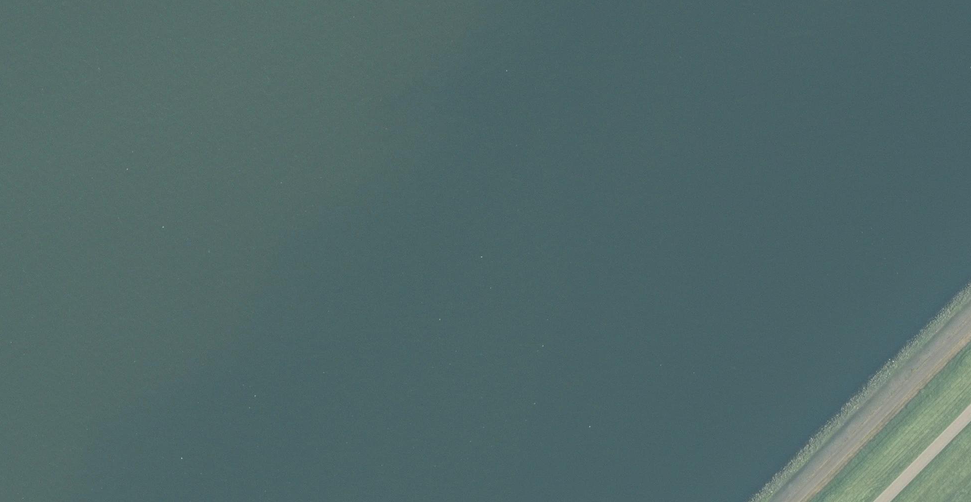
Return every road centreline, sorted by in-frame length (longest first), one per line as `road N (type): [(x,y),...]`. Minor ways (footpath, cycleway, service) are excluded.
road 1 (tertiary): [(884,501),(970,415)]

